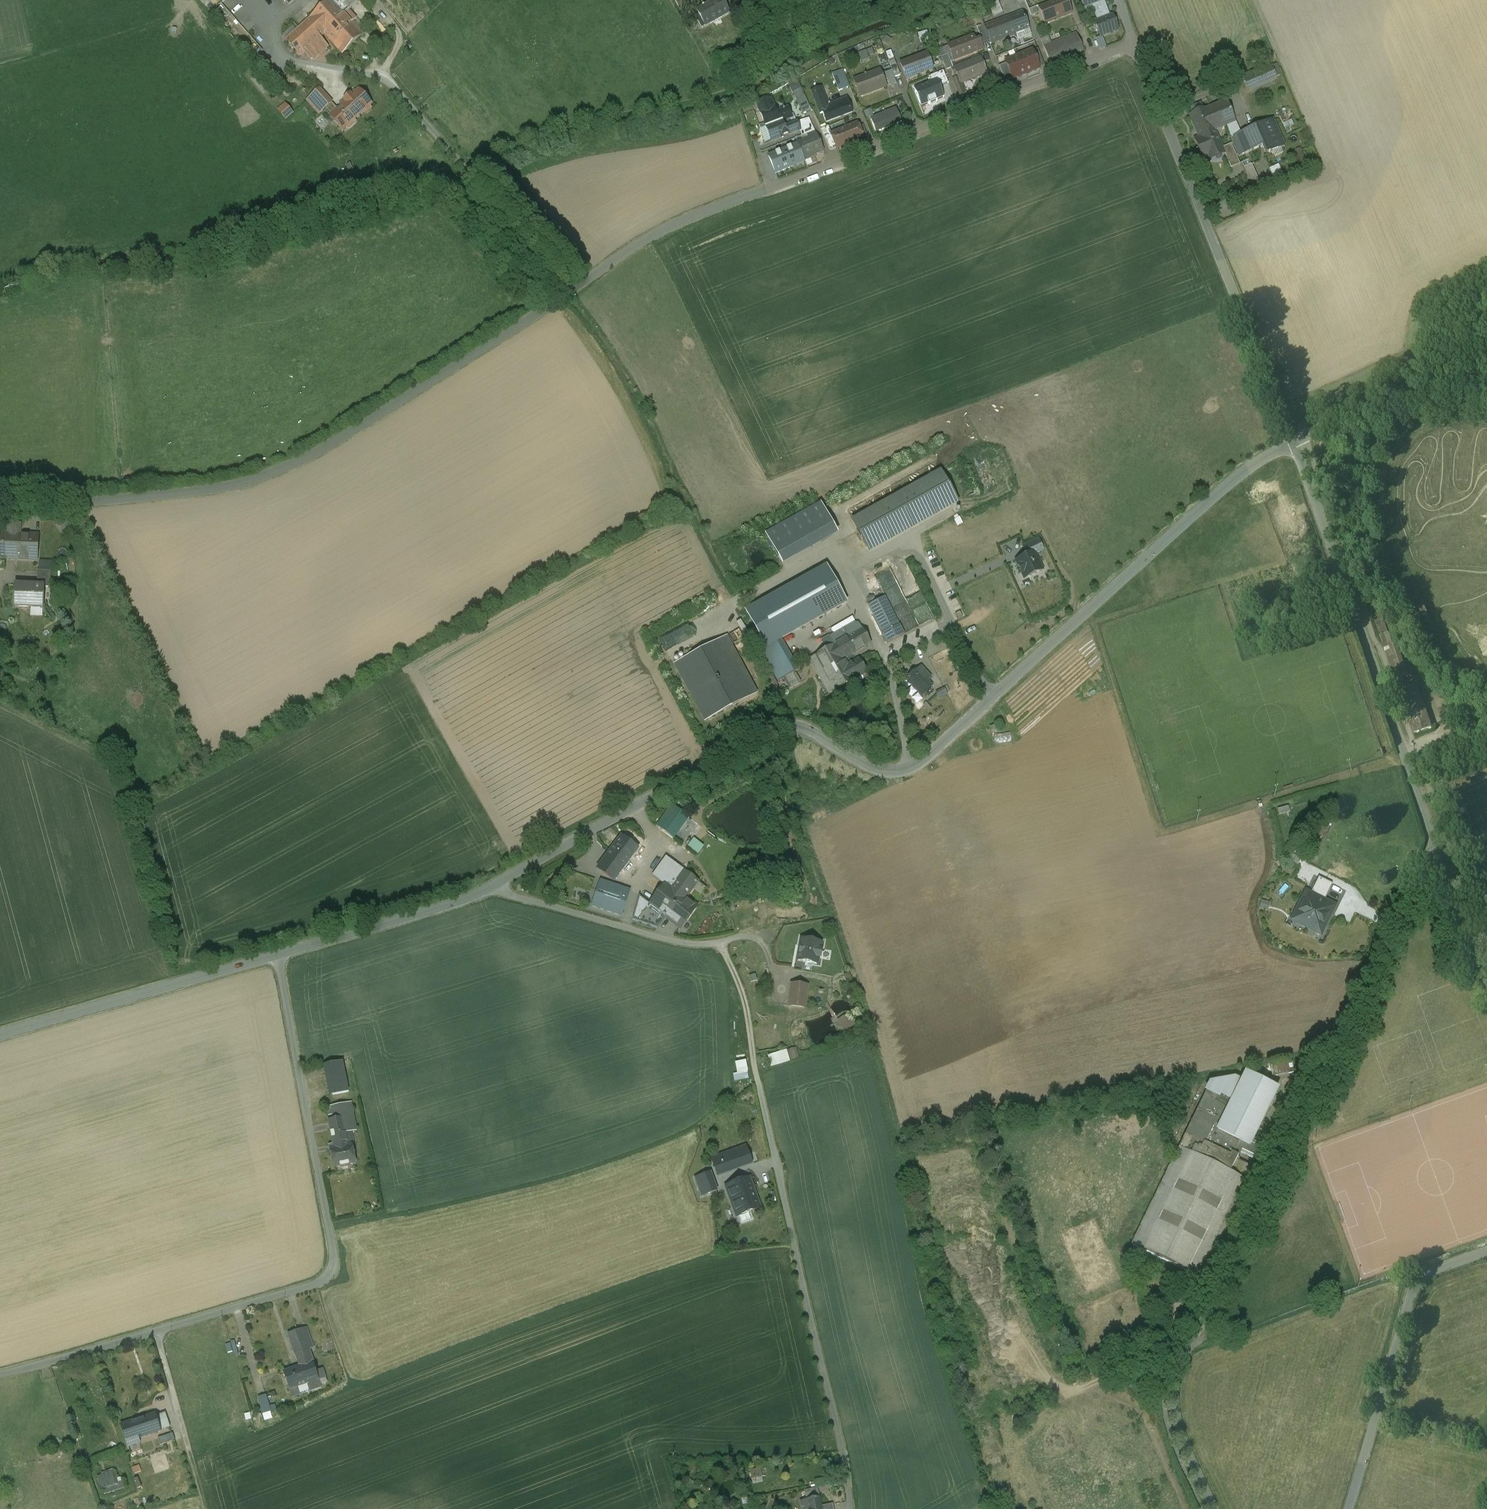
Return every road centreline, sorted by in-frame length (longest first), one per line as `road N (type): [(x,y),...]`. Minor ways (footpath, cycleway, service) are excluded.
road 1 (unclassified): [(1294,442),(1229,484),(911,768),(876,770),(806,728),(775,729),(492,888)]
road 2 (unclassified): [(736,201),(635,246),(337,443),(286,468),(193,493),(0,512)]
road 3 (unclassified): [(1213,1508),(1179,1431),(1180,1368),(1434,847)]
road 4 (unclassified): [(280,954),(335,1271),(323,1283),(0,1372)]
road 5 (track): [(729,958),(746,1008),(851,1508)]
road 6 (residential): [(1135,42),(736,201)]
road 7 (unclassified): [(1434,847),(1294,442)]
road 8 (unclassified): [(1486,1252),(1425,1274),(1411,1298),(1349,1508)]
road 9 (unclassified): [(280,954),(0,1035)]
road 10 (unclassified): [(492,888),(661,938),(720,945),(729,958)]
road 11 (unclassified): [(1294,442),(1203,225)]
road 12 (unclassified): [(492,888),(280,954)]
road 13 (unclassified): [(1294,442),(1486,352)]
road 14 (residential): [(1203,225),(1135,42)]
road 15 (track): [(206,1508),(158,1331)]
road 16 (unclassified): [(1486,985),(1434,847)]

